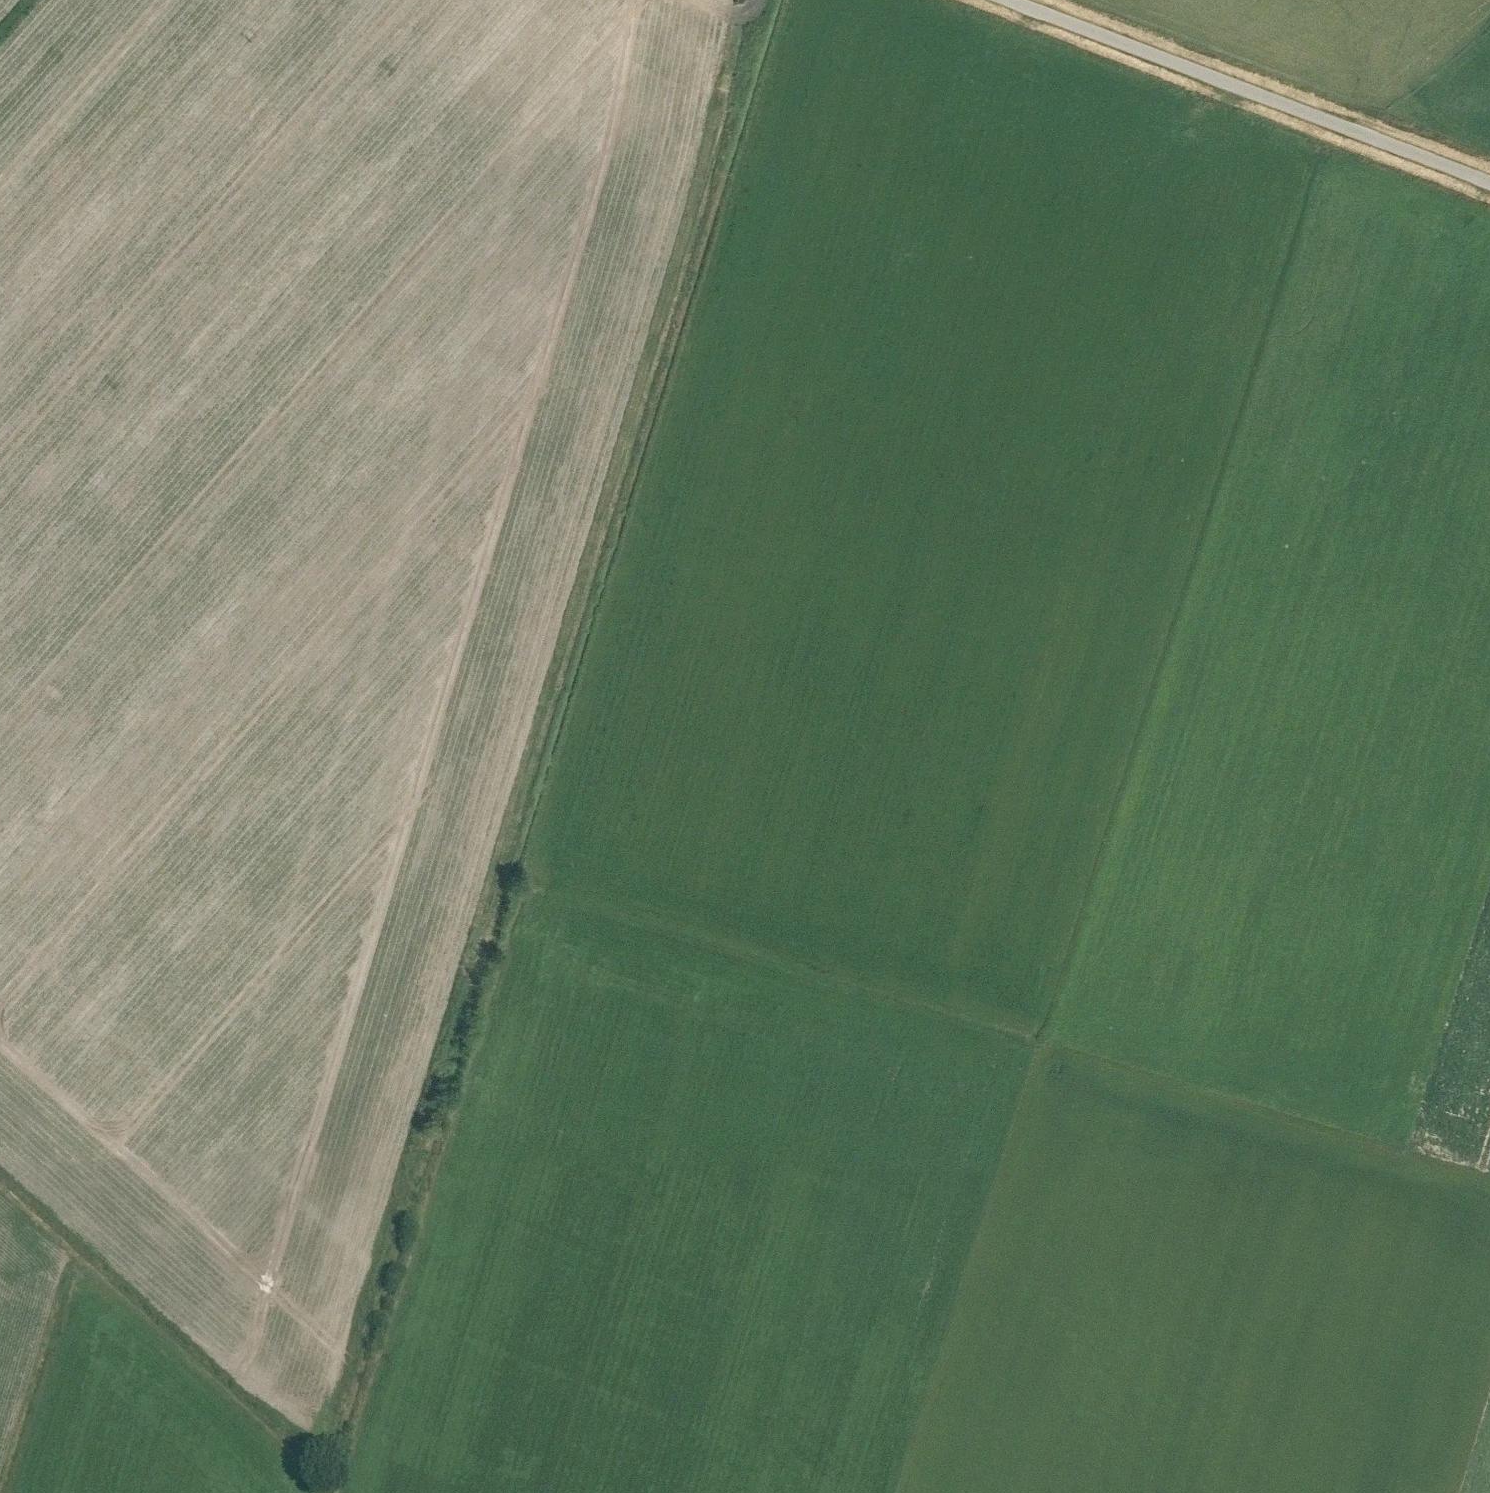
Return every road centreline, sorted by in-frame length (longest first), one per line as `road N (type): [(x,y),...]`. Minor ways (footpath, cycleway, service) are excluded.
road 1 (unclassified): [(1489,180),(1018,0)]

